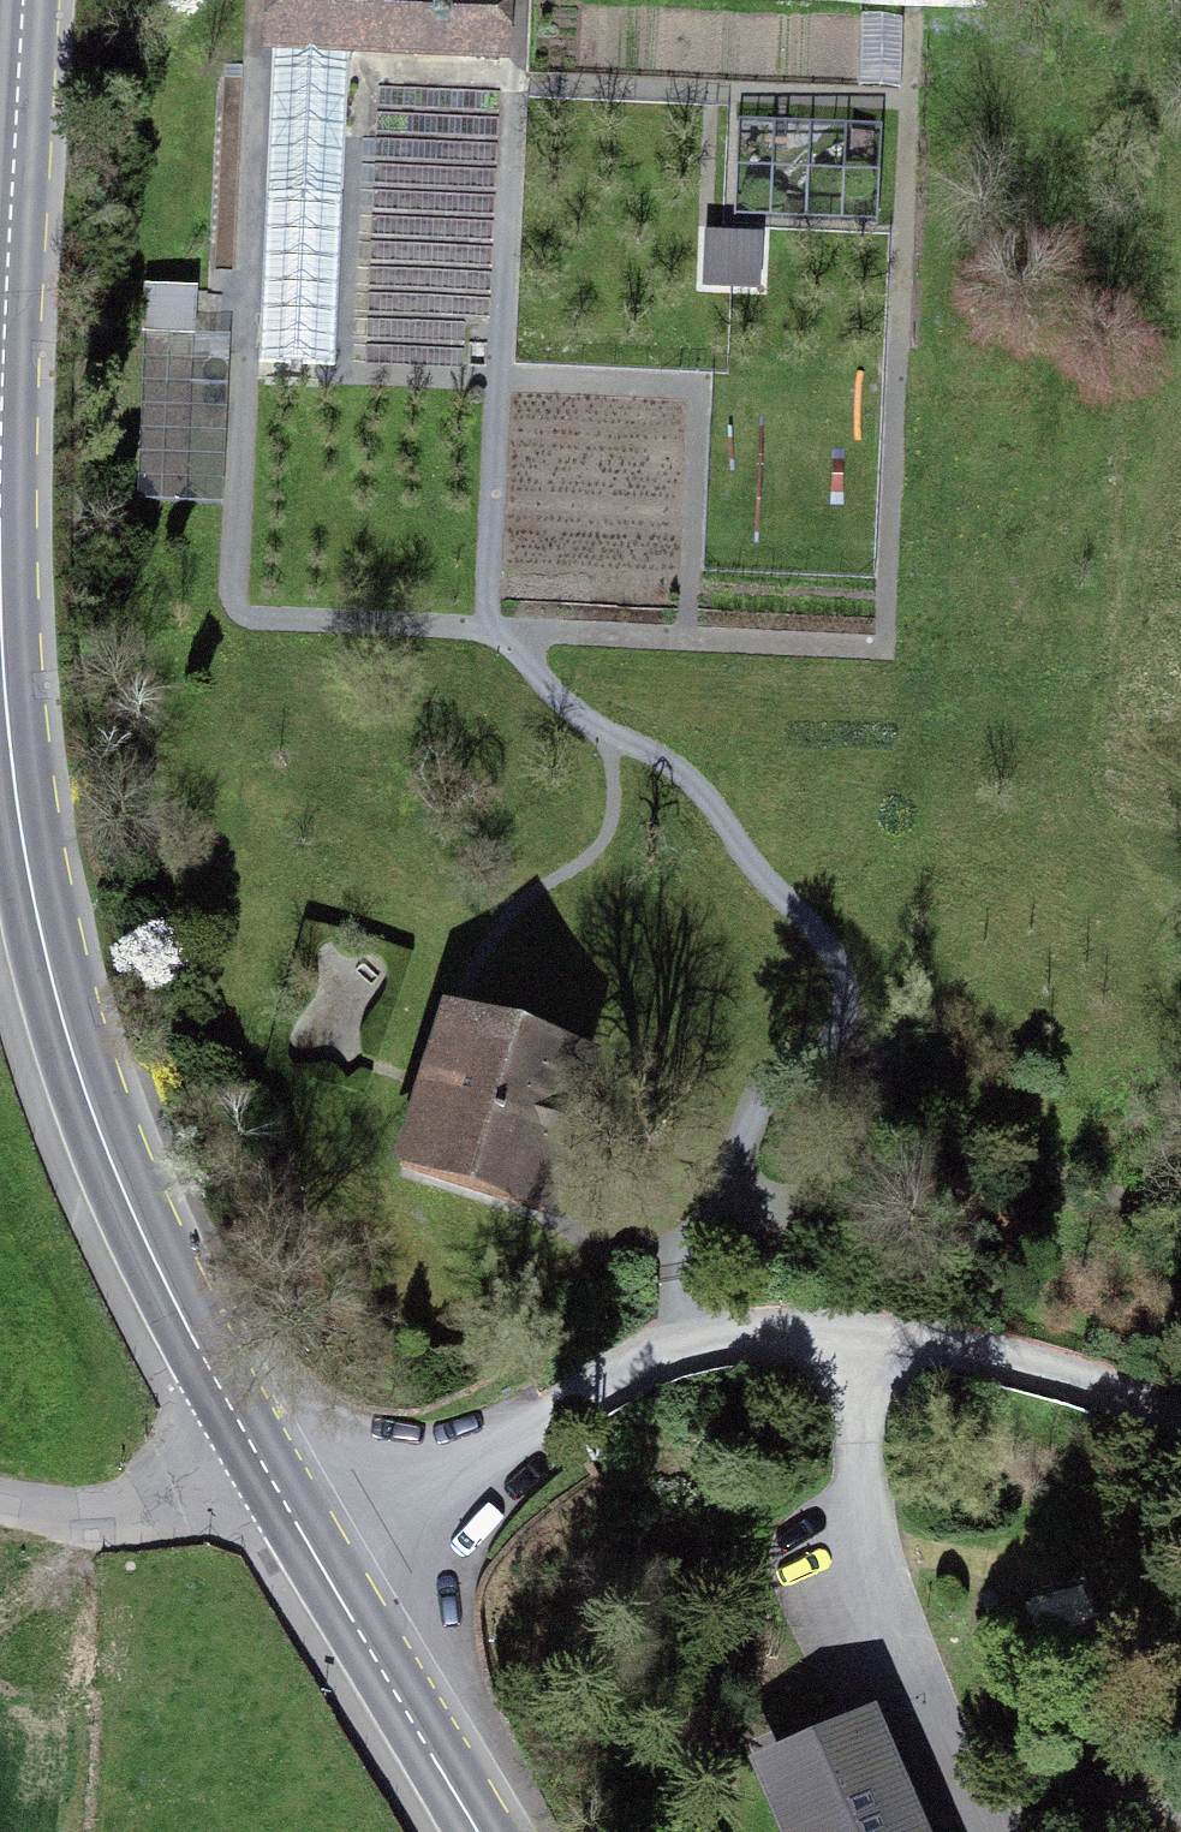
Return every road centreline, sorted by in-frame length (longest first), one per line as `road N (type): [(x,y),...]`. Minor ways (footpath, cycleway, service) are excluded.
road 1 (track): [(341,372),(363,68),(909,99),(886,648),(255,617),(240,611),(235,596),(258,0)]
road 2 (secondary): [(0,544),(20,825),(49,969),(123,1191),(255,1453),(320,1562)]
road 3 (track): [(511,629),(557,698),(667,760),(702,793),(824,937),(849,1003),(841,1024),(757,1100),(741,1206),(699,1239),(629,1249),(466,1201)]
road 4 (residential): [(1180,1414),(1053,1367),(909,1346),(690,1347),(577,1391),(320,1562)]
road 5 (track): [(244,368),(697,390),(688,638)]
road 6 (track): [(486,628),(519,3)]
road 7 (secondary): [(23,0),(0,503)]
road 8 (track): [(465,984),(515,910),(599,847),(612,806),(606,727)]
road 9 (secondary): [(320,1562),(479,1831)]
road 10 (track): [(255,1453),(212,1477),(113,1511),(68,1517),(0,1498)]

